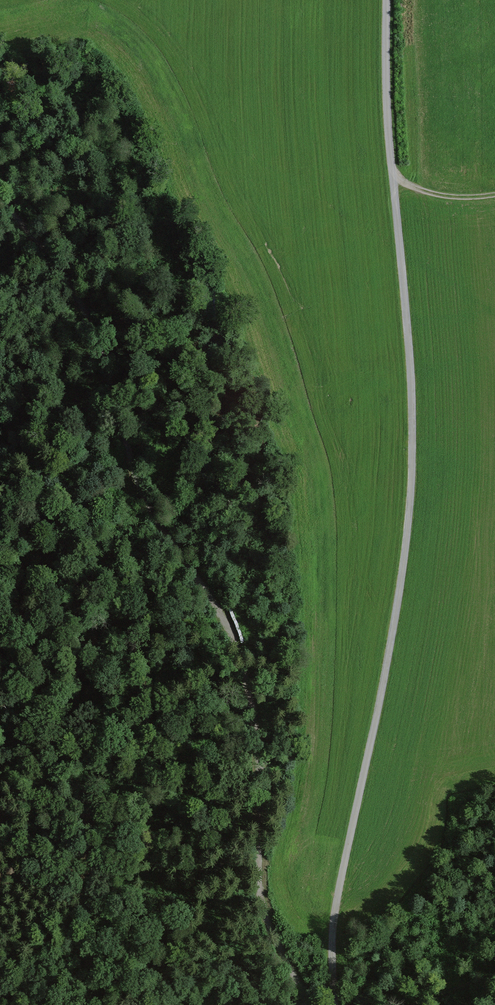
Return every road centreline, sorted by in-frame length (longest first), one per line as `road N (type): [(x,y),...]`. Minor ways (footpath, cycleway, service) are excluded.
road 1 (track): [(312,1004),(273,936),(256,738),(233,650),(215,606),(147,508),(93,335),(71,291),(0,200)]
road 2 (track): [(389,174),(410,442),(392,618),(333,911),(333,1004)]
road 3 (track): [(384,0),(389,174)]

